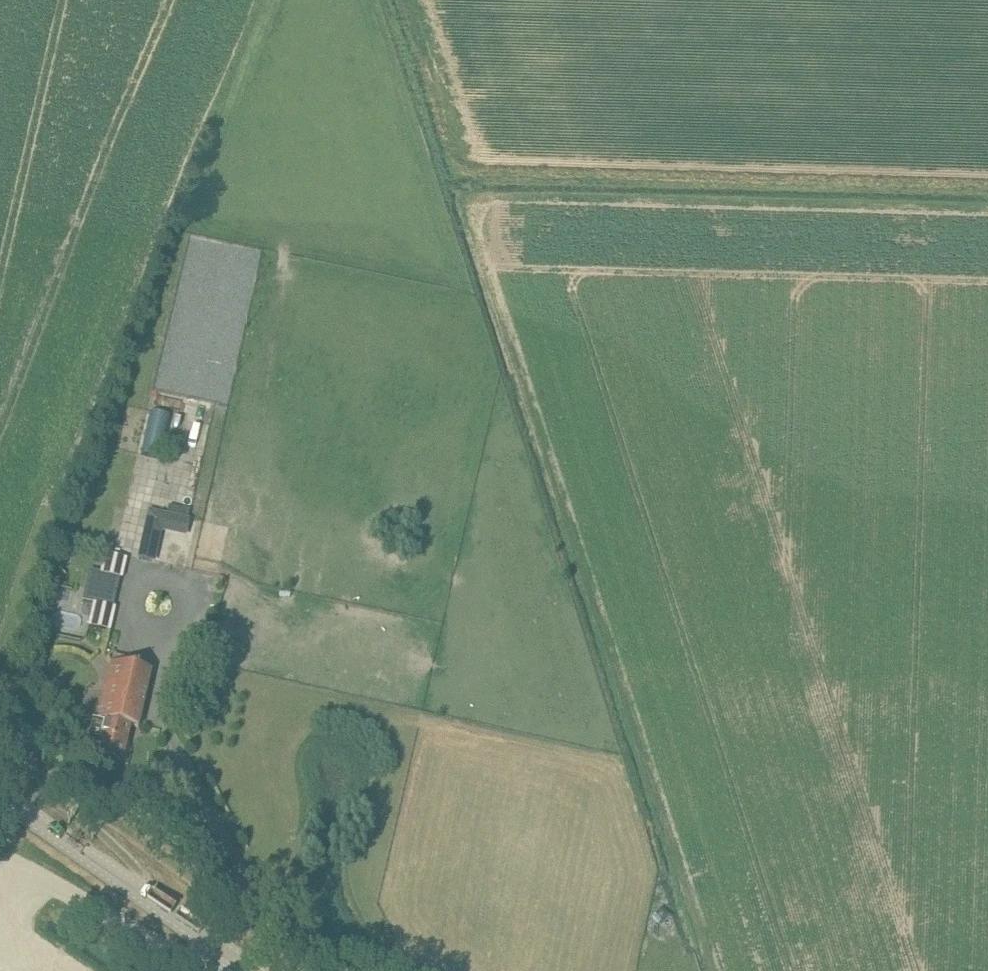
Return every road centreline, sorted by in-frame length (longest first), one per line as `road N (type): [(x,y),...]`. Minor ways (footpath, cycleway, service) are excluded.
road 1 (track): [(987,210),(459,196),(712,970)]
road 2 (secondary): [(252,970),(0,796)]
road 3 (track): [(43,778),(248,920)]
road 4 (track): [(0,748),(91,822),(133,867),(149,900)]

